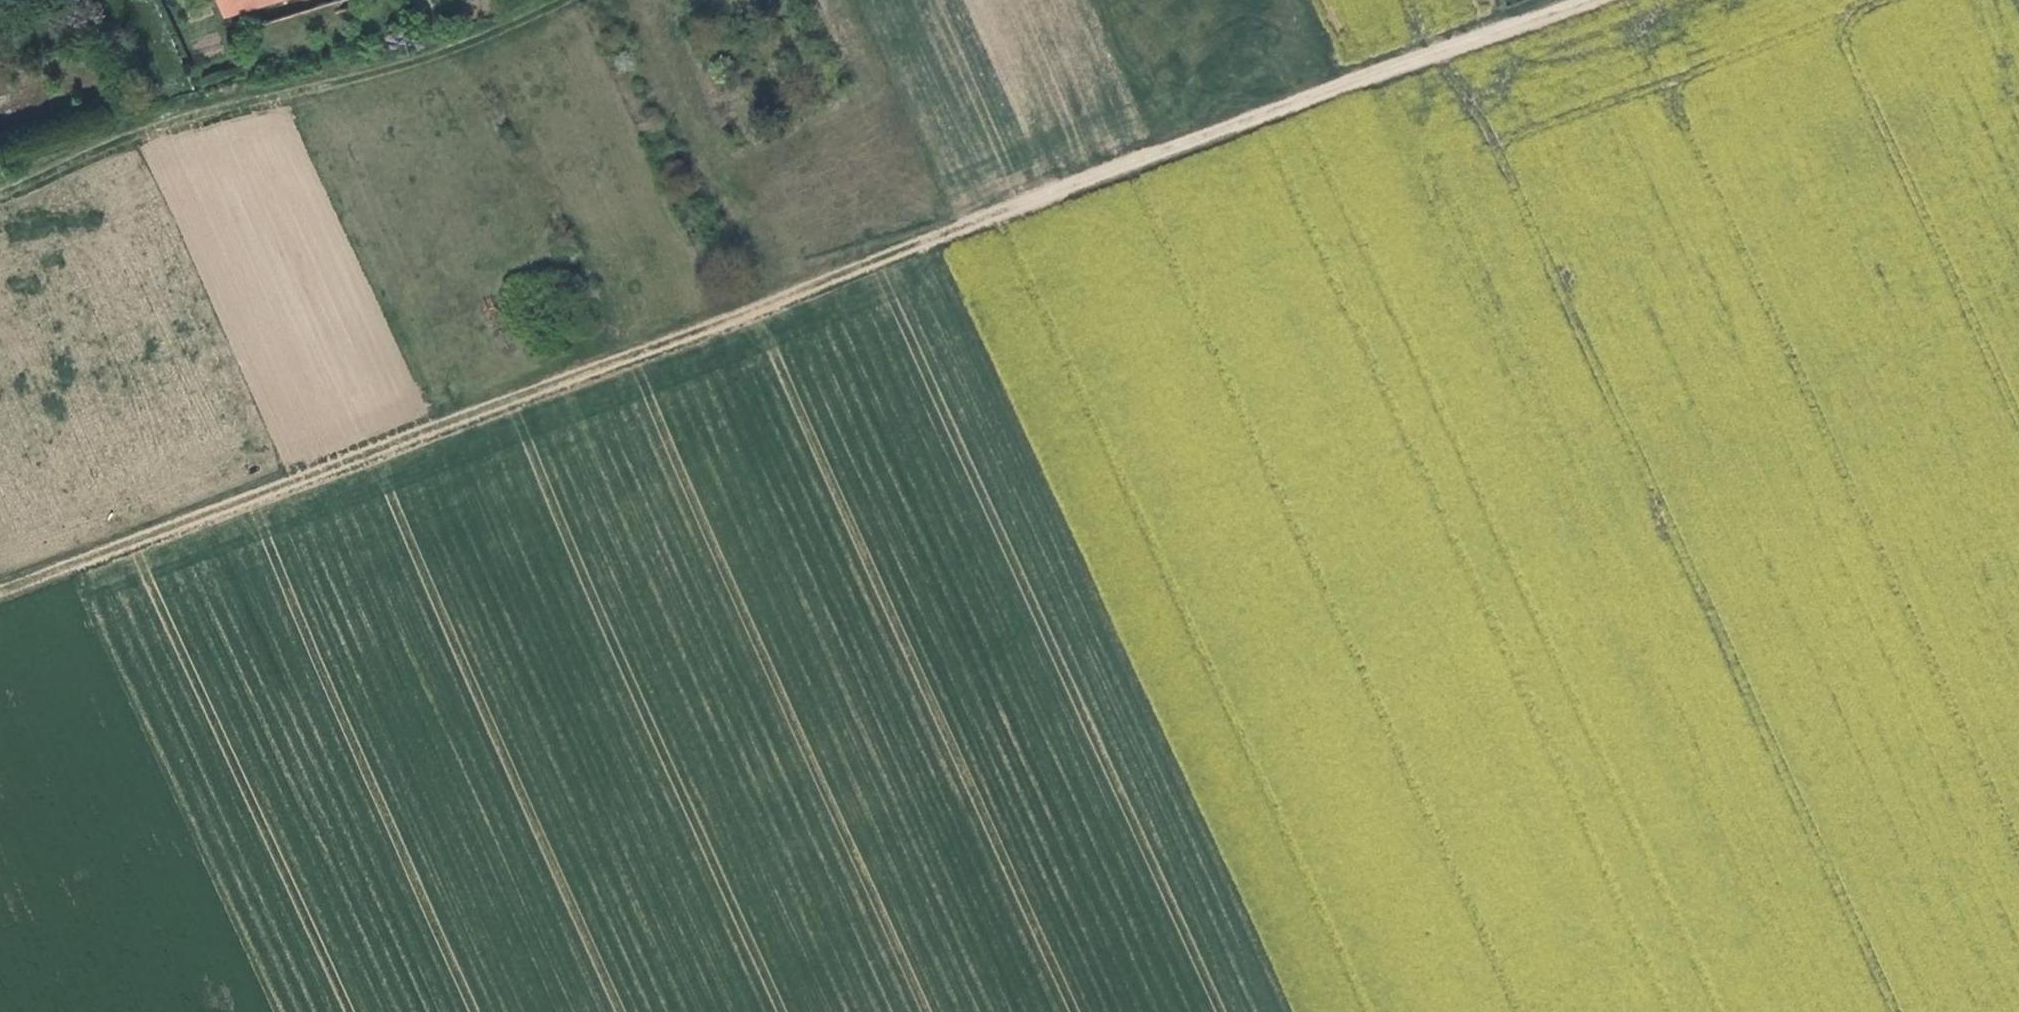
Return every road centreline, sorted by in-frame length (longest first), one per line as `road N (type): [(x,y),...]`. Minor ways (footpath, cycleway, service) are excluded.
road 1 (track): [(1570,0),(0,586)]
road 2 (track): [(0,199),(106,143),(223,103),(464,44),(562,0)]

